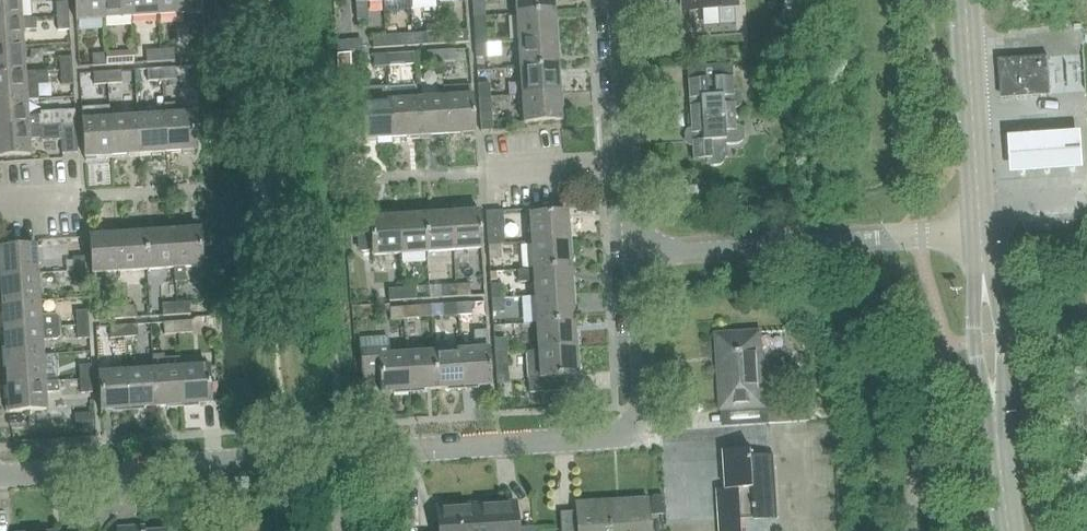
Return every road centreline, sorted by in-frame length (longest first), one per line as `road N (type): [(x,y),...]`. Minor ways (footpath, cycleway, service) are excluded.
road 1 (residential): [(0,476),(607,439),(641,407),(633,254)]
road 2 (unclassified): [(633,254),(981,230)]
road 3 (residential): [(633,254),(615,0)]
road 4 (tertiary): [(981,230),(968,0)]
road 5 (tertiary): [(1011,530),(994,402)]
road 6 (tertiary): [(984,278),(975,342),(994,402)]
road 7 (tertiary): [(994,402),(1003,340),(984,278)]

